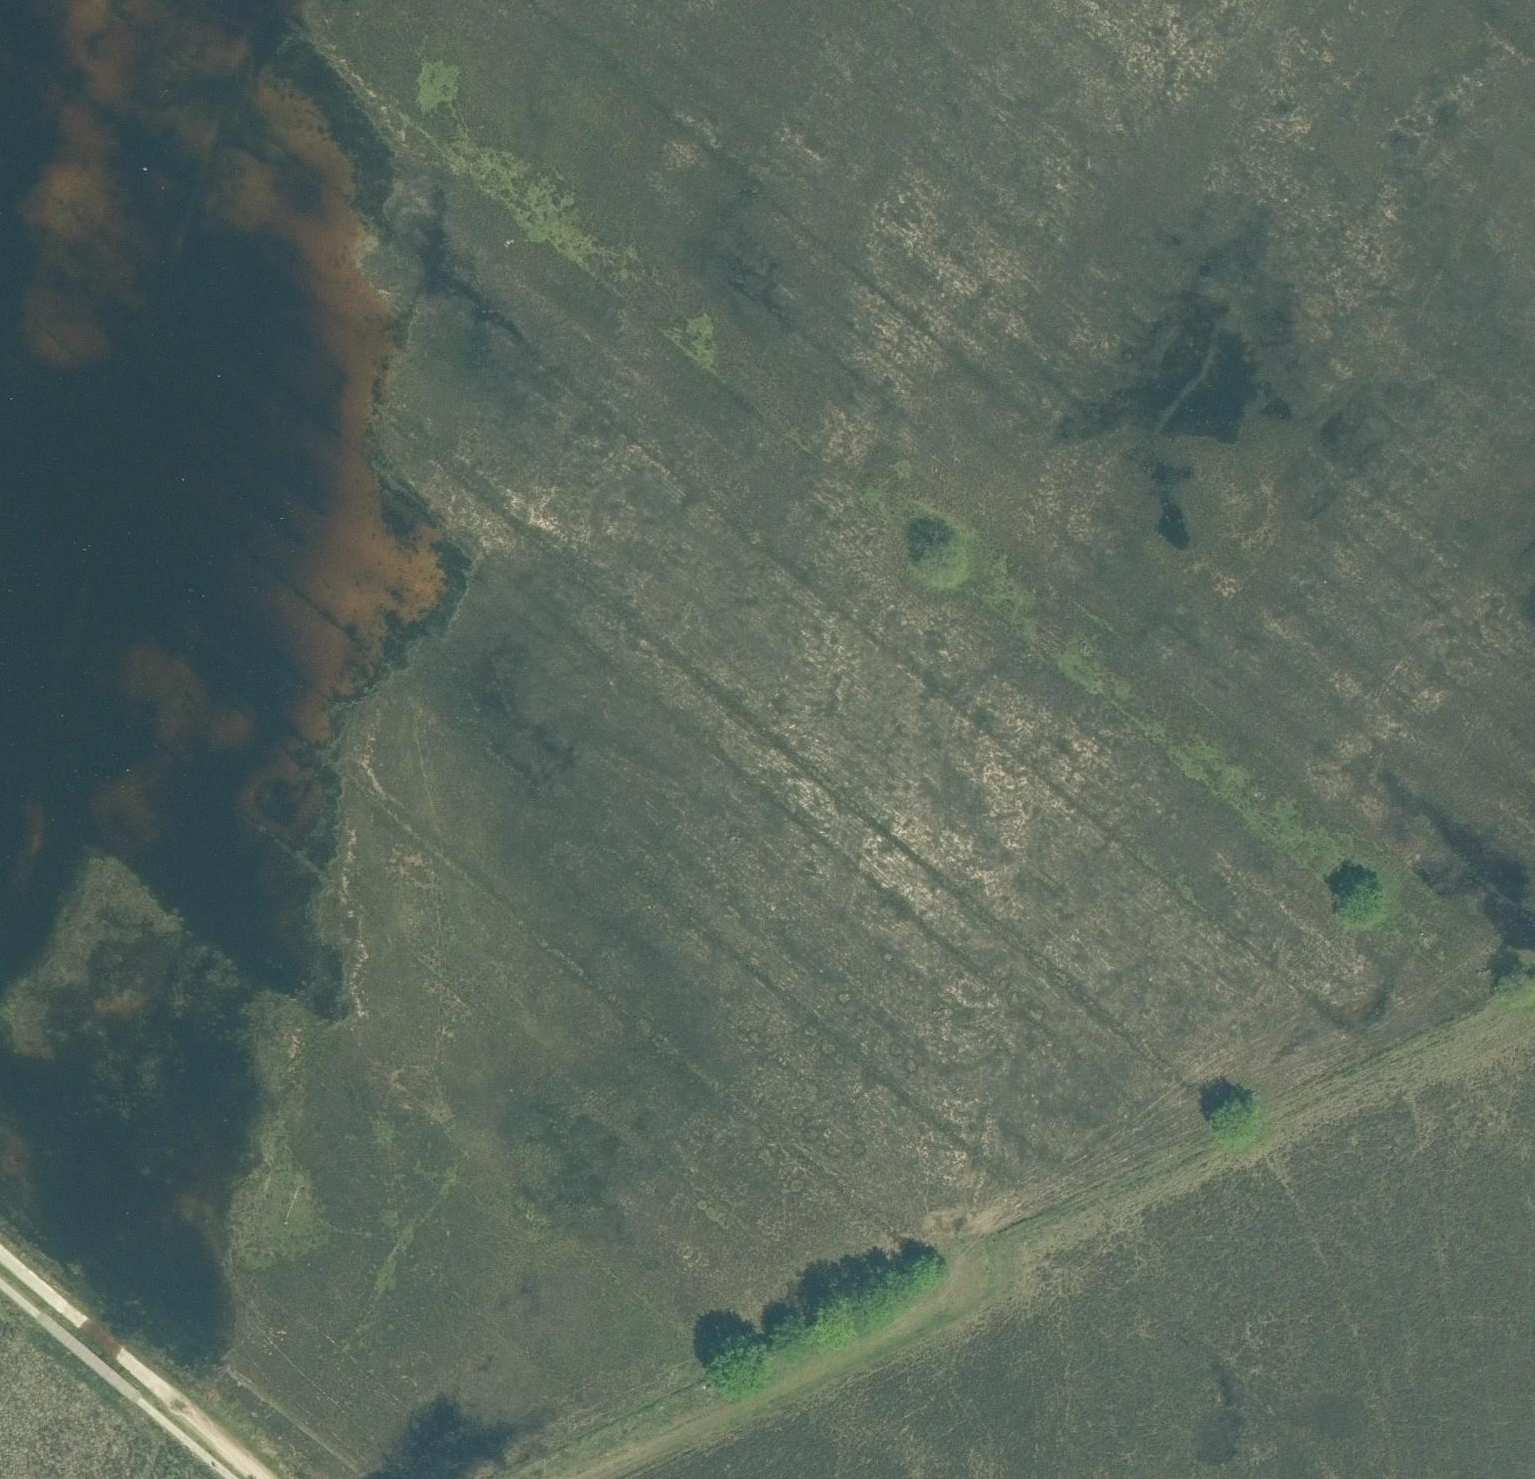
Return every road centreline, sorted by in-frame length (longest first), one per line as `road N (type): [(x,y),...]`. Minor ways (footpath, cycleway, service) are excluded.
road 1 (track): [(561,1478),(960,1297)]
road 2 (track): [(262,1478),(0,1254)]

